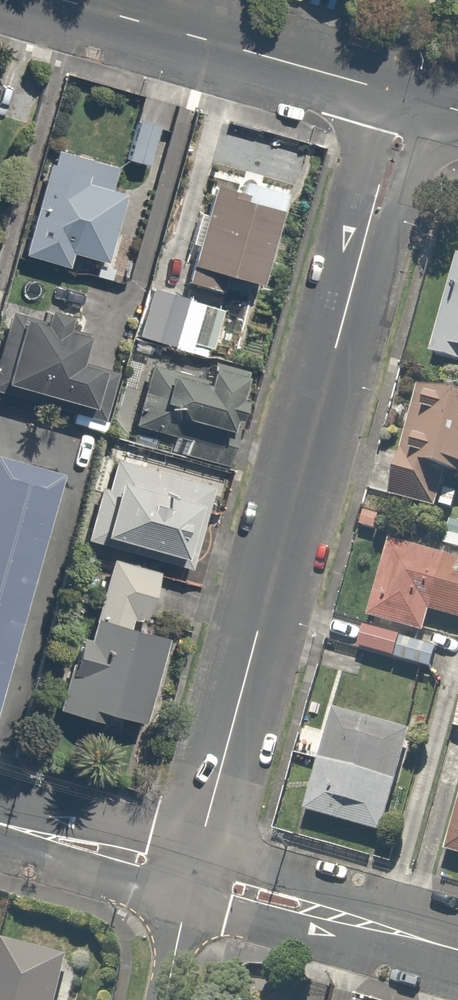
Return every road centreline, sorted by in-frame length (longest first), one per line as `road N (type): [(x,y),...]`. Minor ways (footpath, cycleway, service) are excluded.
road 1 (residential): [(406,94),(190,877)]
road 2 (residential): [(406,94),(65,0)]
road 3 (residential): [(457,952),(190,877)]
road 4 (residential): [(190,877),(0,823)]
road 5 (residential): [(190,877),(163,999)]

